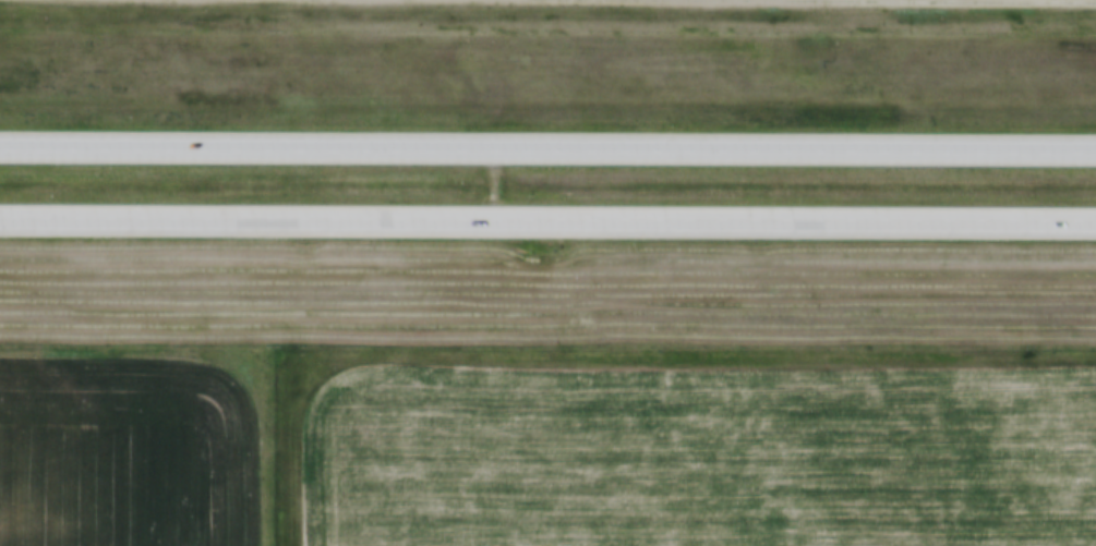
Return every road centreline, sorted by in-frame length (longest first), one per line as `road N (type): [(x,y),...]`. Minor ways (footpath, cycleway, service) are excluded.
road 1 (motorway): [(0,218),(1095,221)]
road 2 (motorway): [(1095,146),(0,146)]

